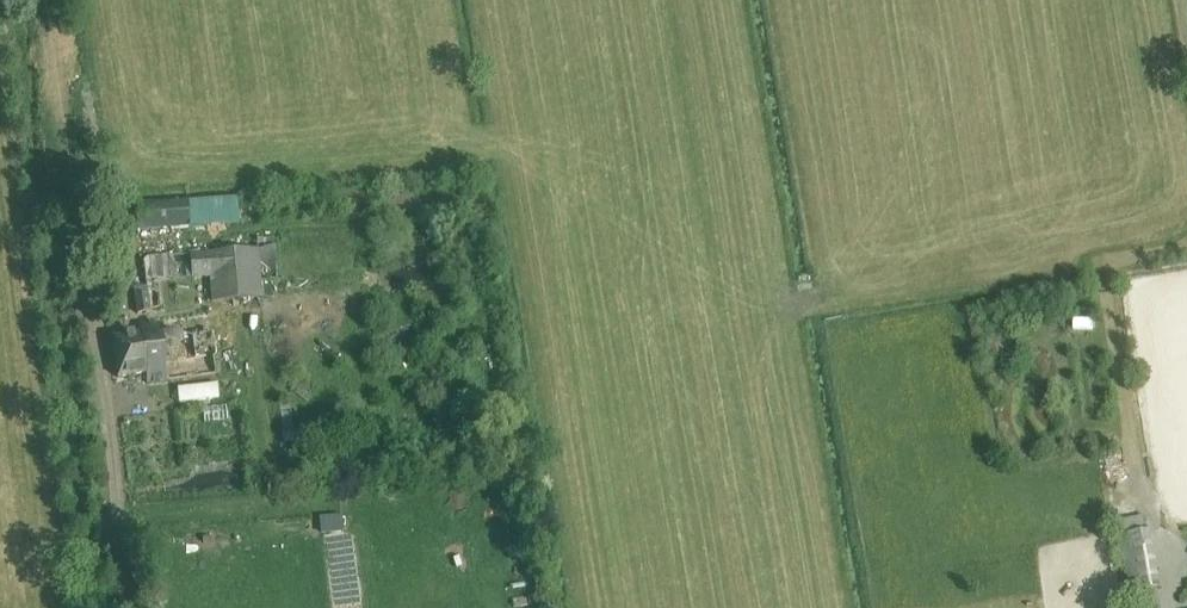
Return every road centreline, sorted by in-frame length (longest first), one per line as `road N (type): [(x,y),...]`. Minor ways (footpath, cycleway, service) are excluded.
road 1 (track): [(44,0),(129,607)]
road 2 (track): [(1176,607),(1170,562),(1141,501),(1106,300),(1111,265),(1186,248)]

